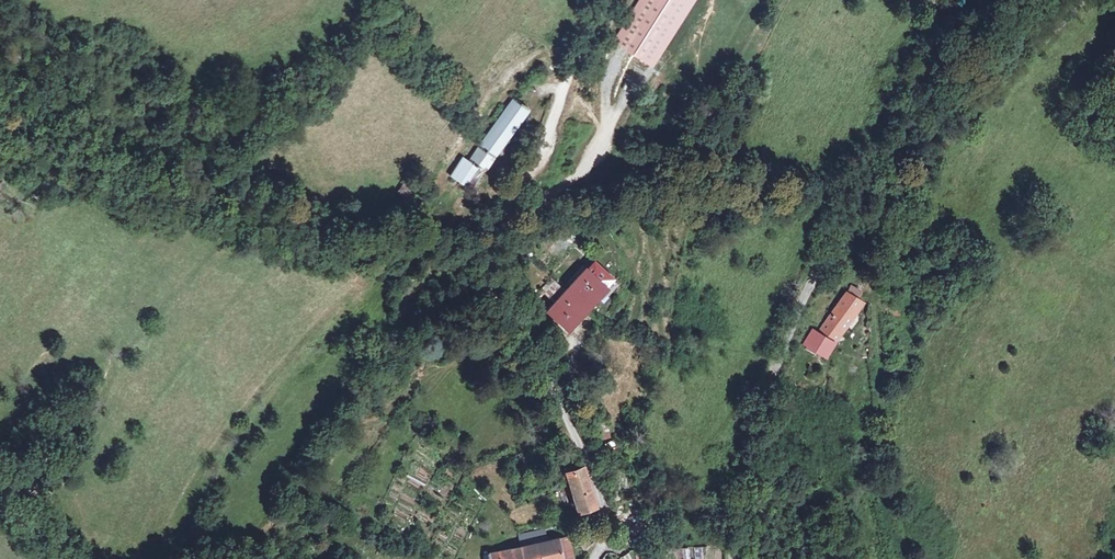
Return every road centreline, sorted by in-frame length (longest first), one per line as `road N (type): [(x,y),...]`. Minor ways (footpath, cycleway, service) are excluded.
road 1 (unclassified): [(1084,0),(812,282),(754,430),(734,558)]
road 2 (unclassified): [(592,558),(604,519),(588,464),(486,269),(494,225),(579,51)]
road 3 (track): [(498,217),(585,170),(647,75)]

